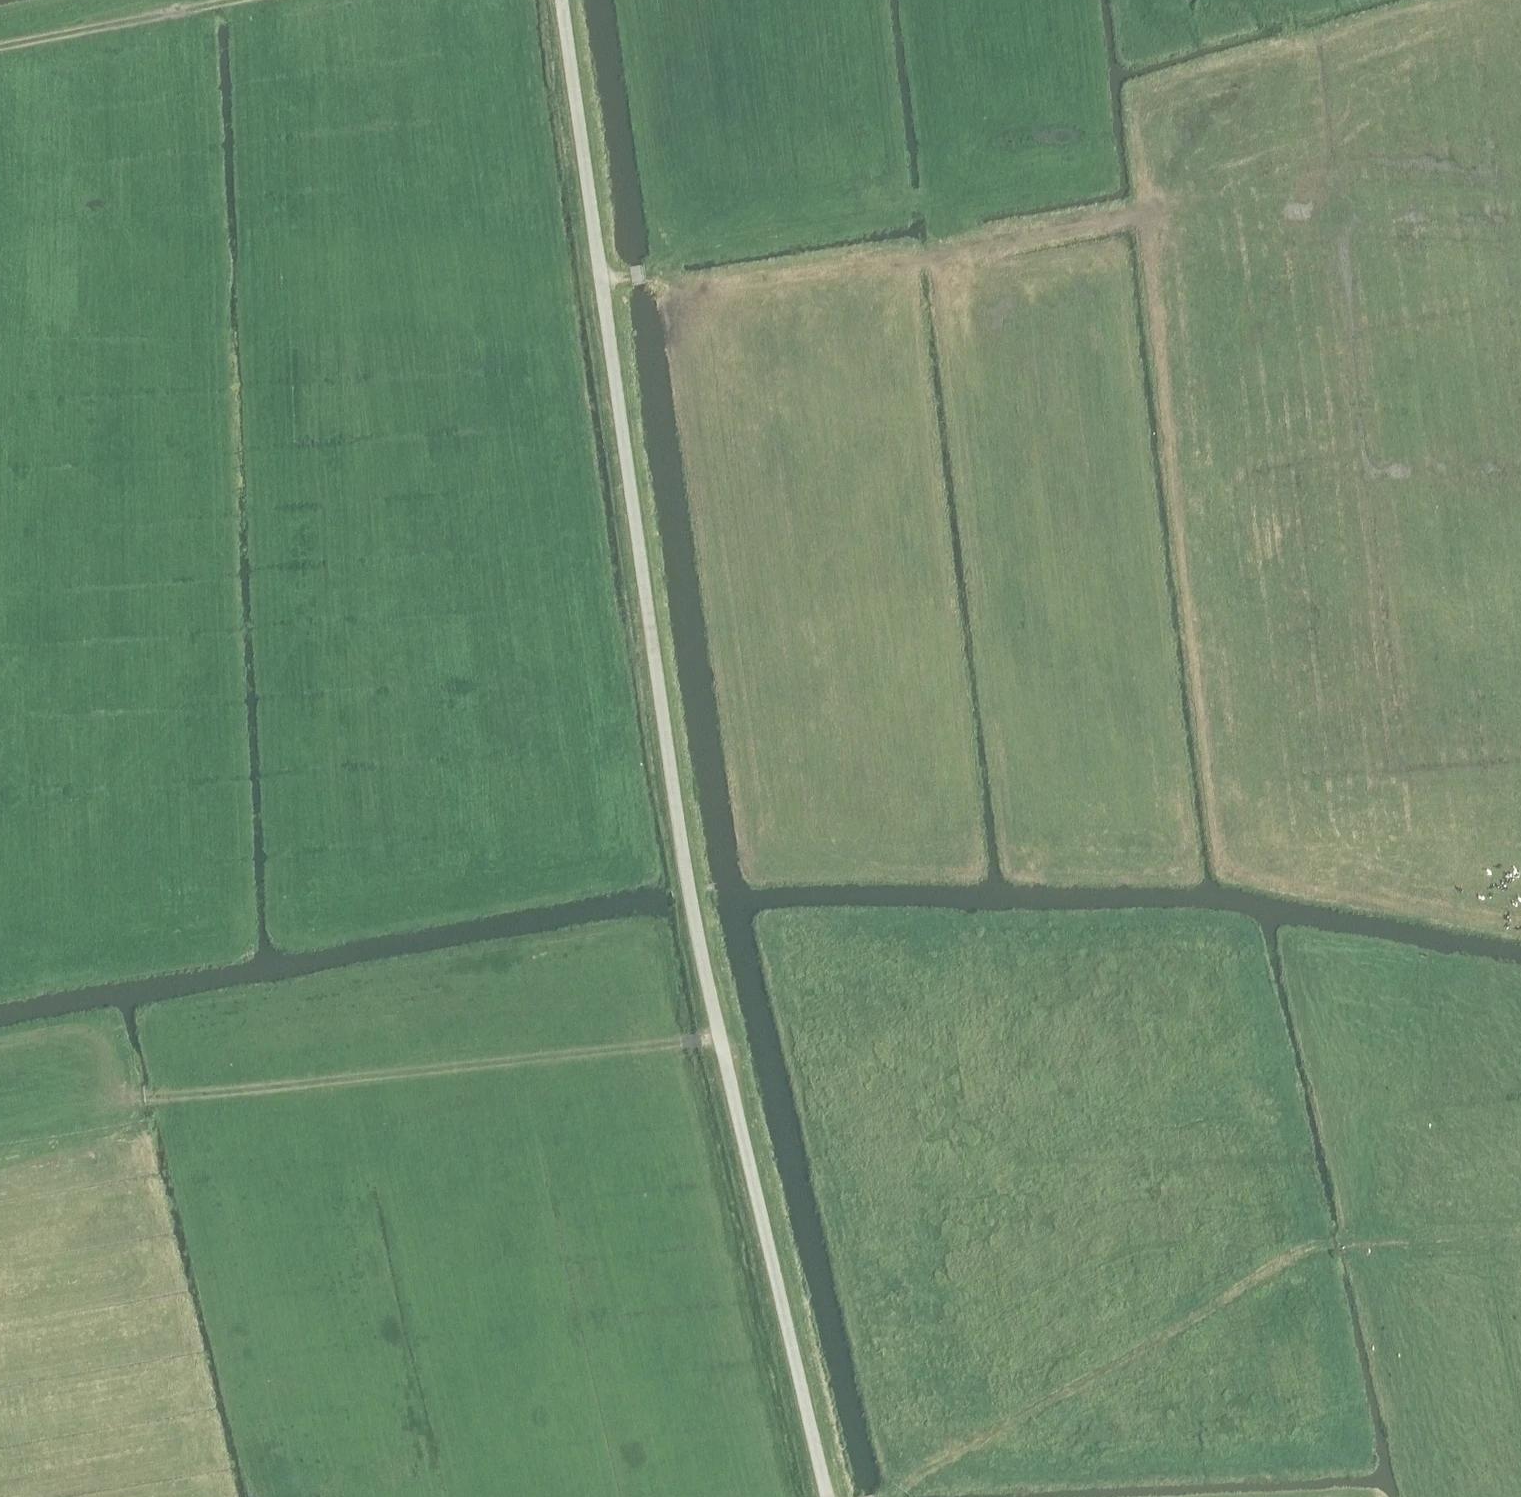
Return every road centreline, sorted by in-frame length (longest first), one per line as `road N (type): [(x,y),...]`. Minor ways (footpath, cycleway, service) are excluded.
road 1 (unclassified): [(829,1496),(681,834),(563,0)]
road 2 (track): [(723,1034),(116,1100),(82,1036),(0,1052)]
road 3 (track): [(1520,1230),(1439,1230),(1314,1251),(895,1496)]

